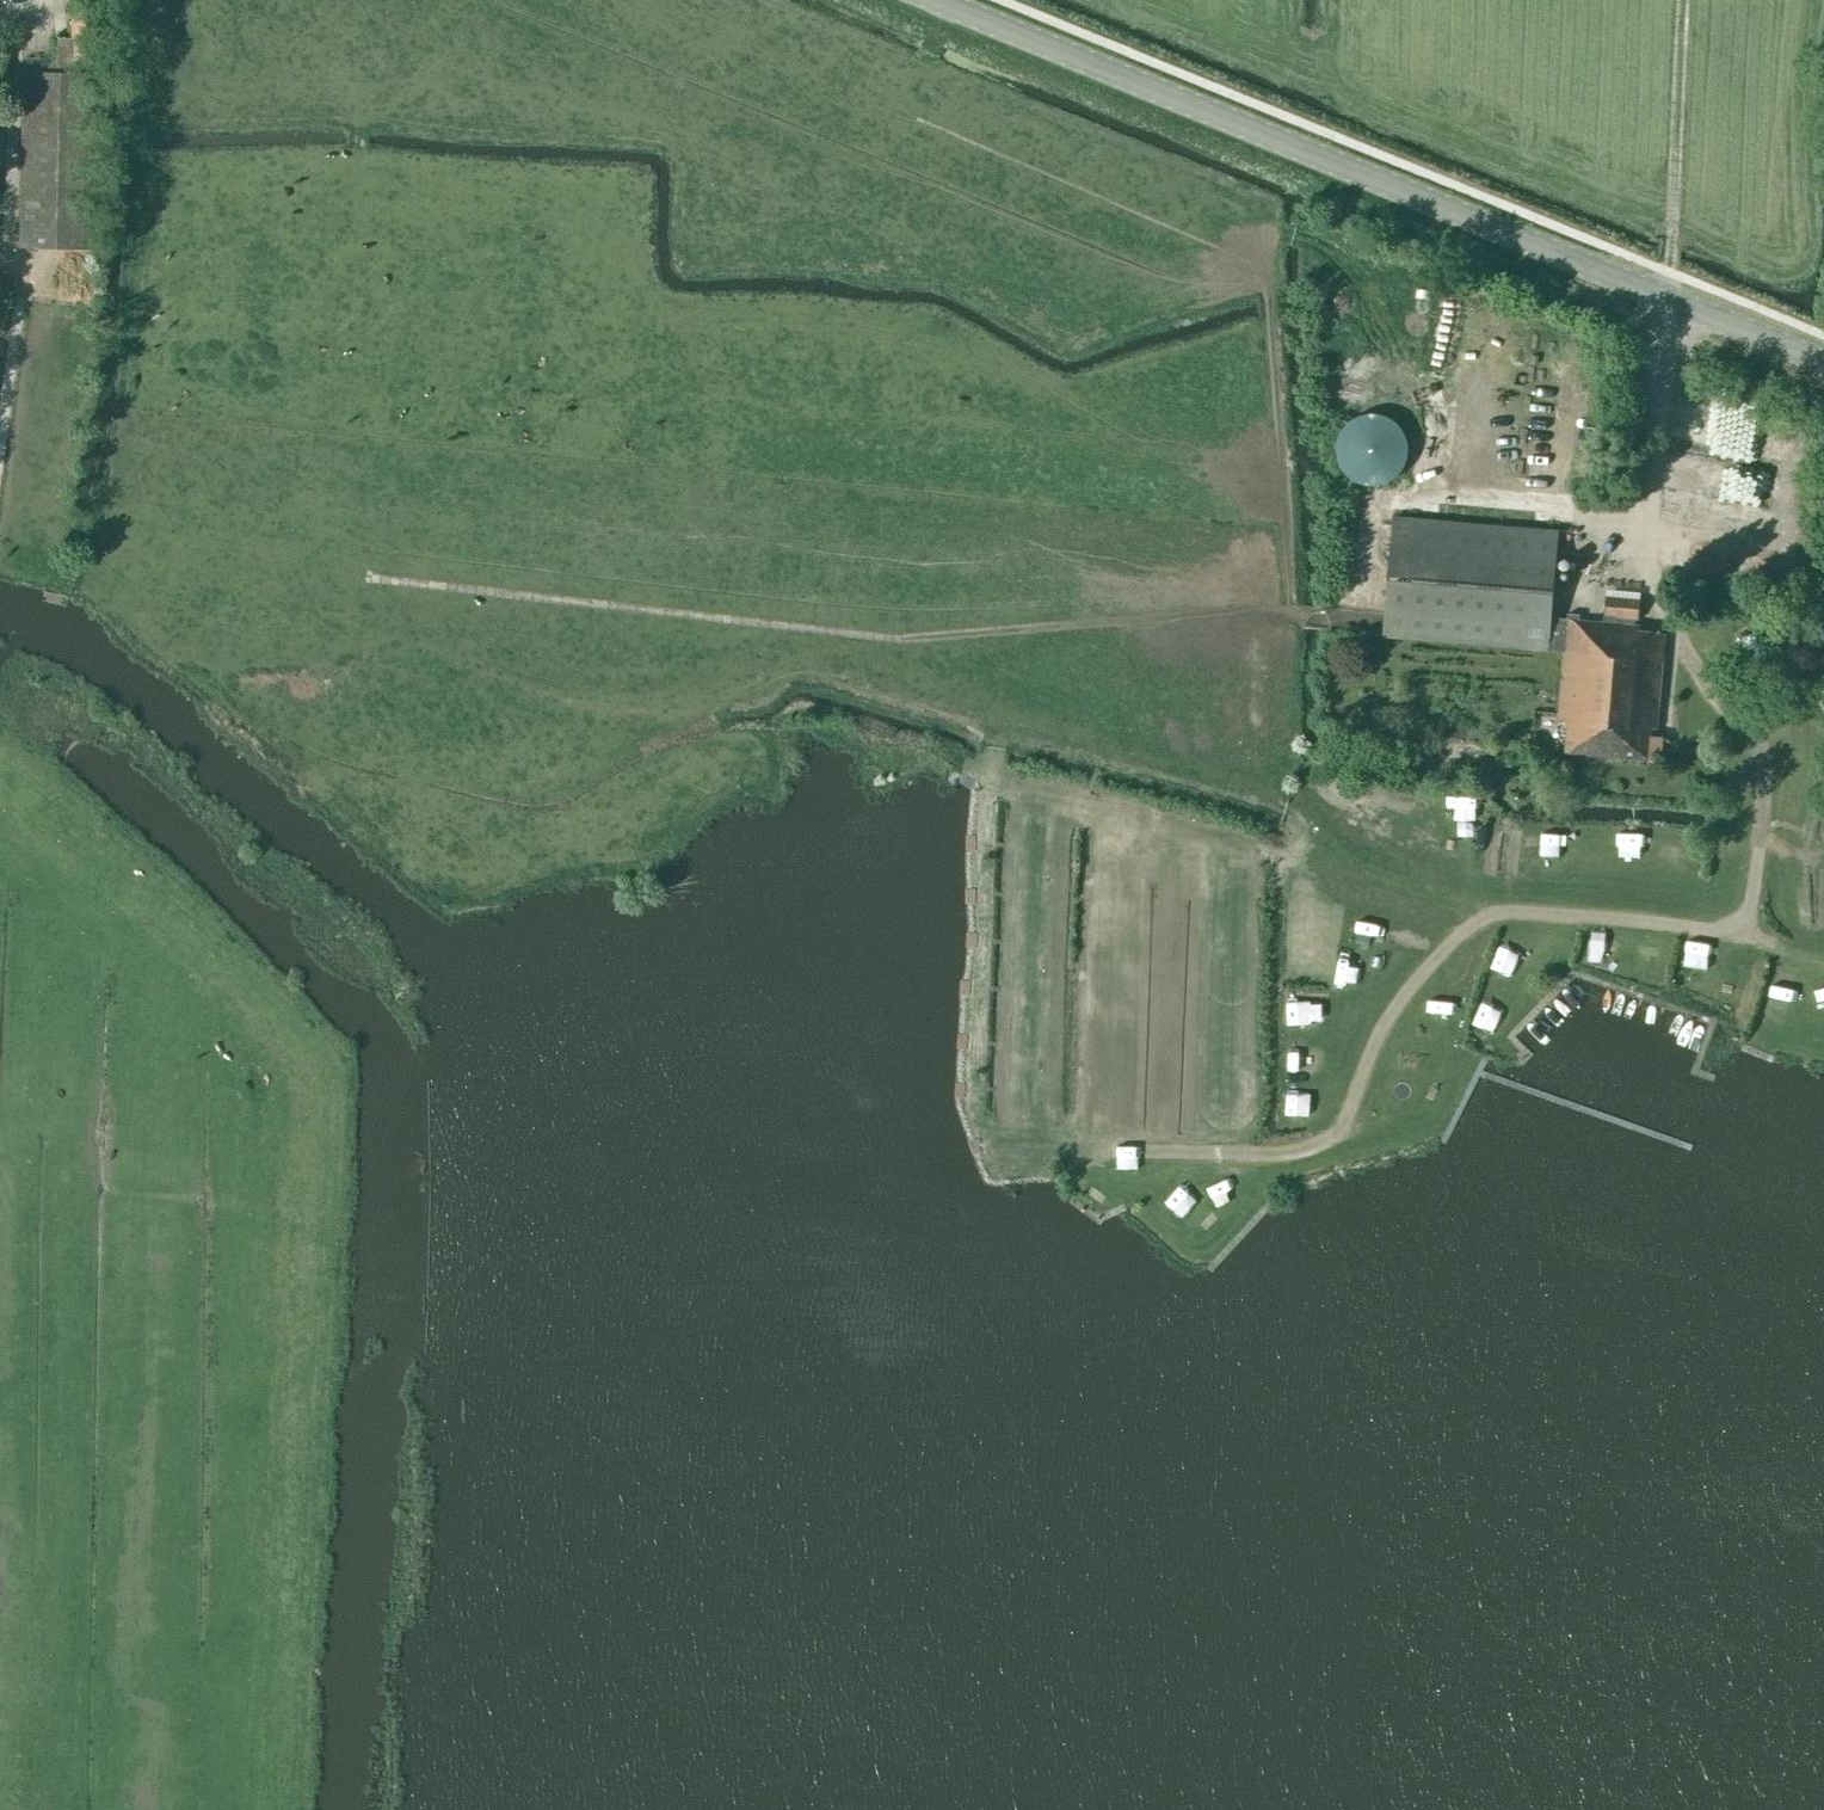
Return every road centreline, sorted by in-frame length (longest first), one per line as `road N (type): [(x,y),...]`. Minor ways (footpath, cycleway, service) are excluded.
road 1 (tertiary): [(1823,362),(936,0)]
road 2 (track): [(1665,272),(1681,0)]

